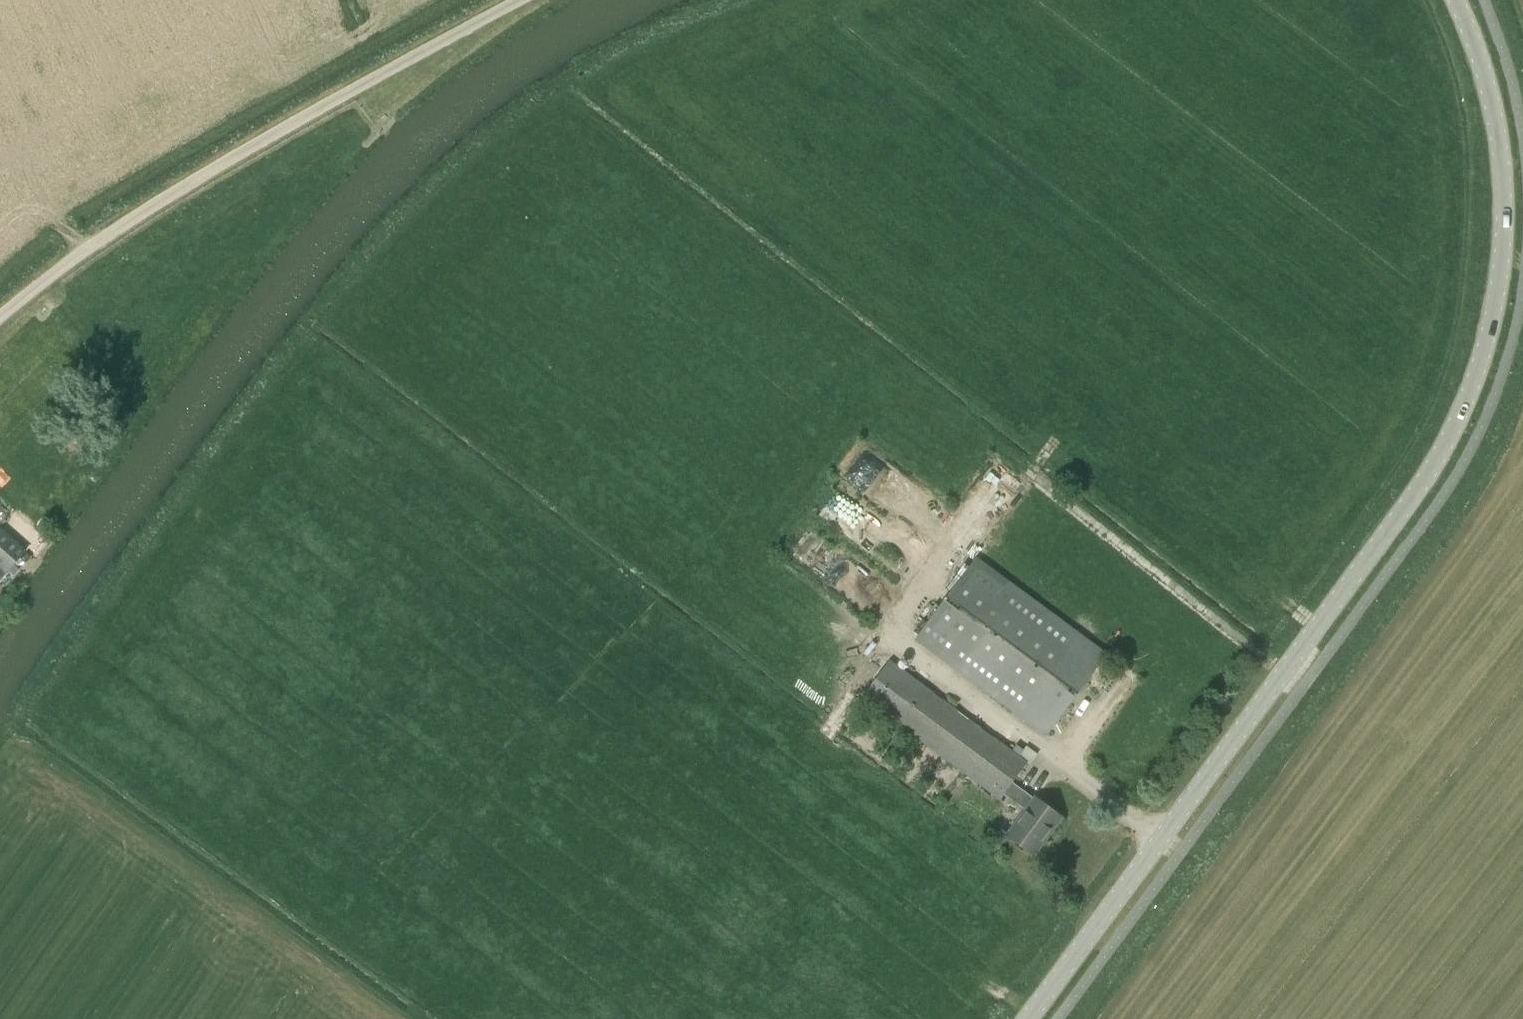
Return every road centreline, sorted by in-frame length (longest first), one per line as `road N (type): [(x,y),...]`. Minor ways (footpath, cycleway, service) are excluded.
road 1 (tertiary): [(1028,1018),(1423,482),(1462,409),(1500,281),(1503,193),(1480,59),(1456,0)]
road 2 (unclassified): [(0,318),(208,173),(519,0)]
road 3 (track): [(1053,444),(1029,475),(1301,688)]

